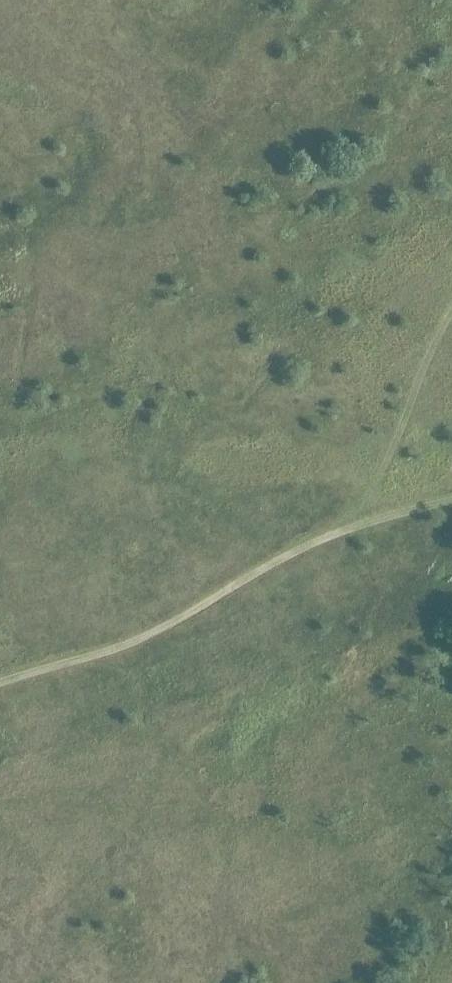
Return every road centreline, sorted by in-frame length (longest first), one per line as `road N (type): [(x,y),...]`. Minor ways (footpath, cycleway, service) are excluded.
road 1 (track): [(0,680),(142,638),(329,533),(451,499)]

